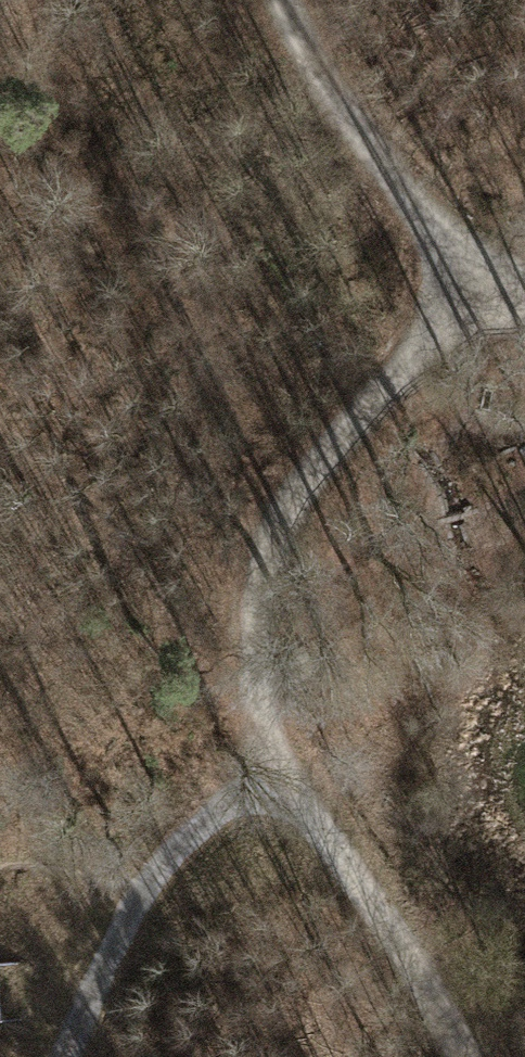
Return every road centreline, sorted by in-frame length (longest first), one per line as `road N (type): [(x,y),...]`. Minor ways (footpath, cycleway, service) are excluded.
road 1 (track): [(462,1056),(289,781),(245,638),(295,476),(496,277)]
road 2 (track): [(58,1056),(144,868),(191,816),(289,781)]
road 3 (track): [(296,0),(440,248),(496,277)]

